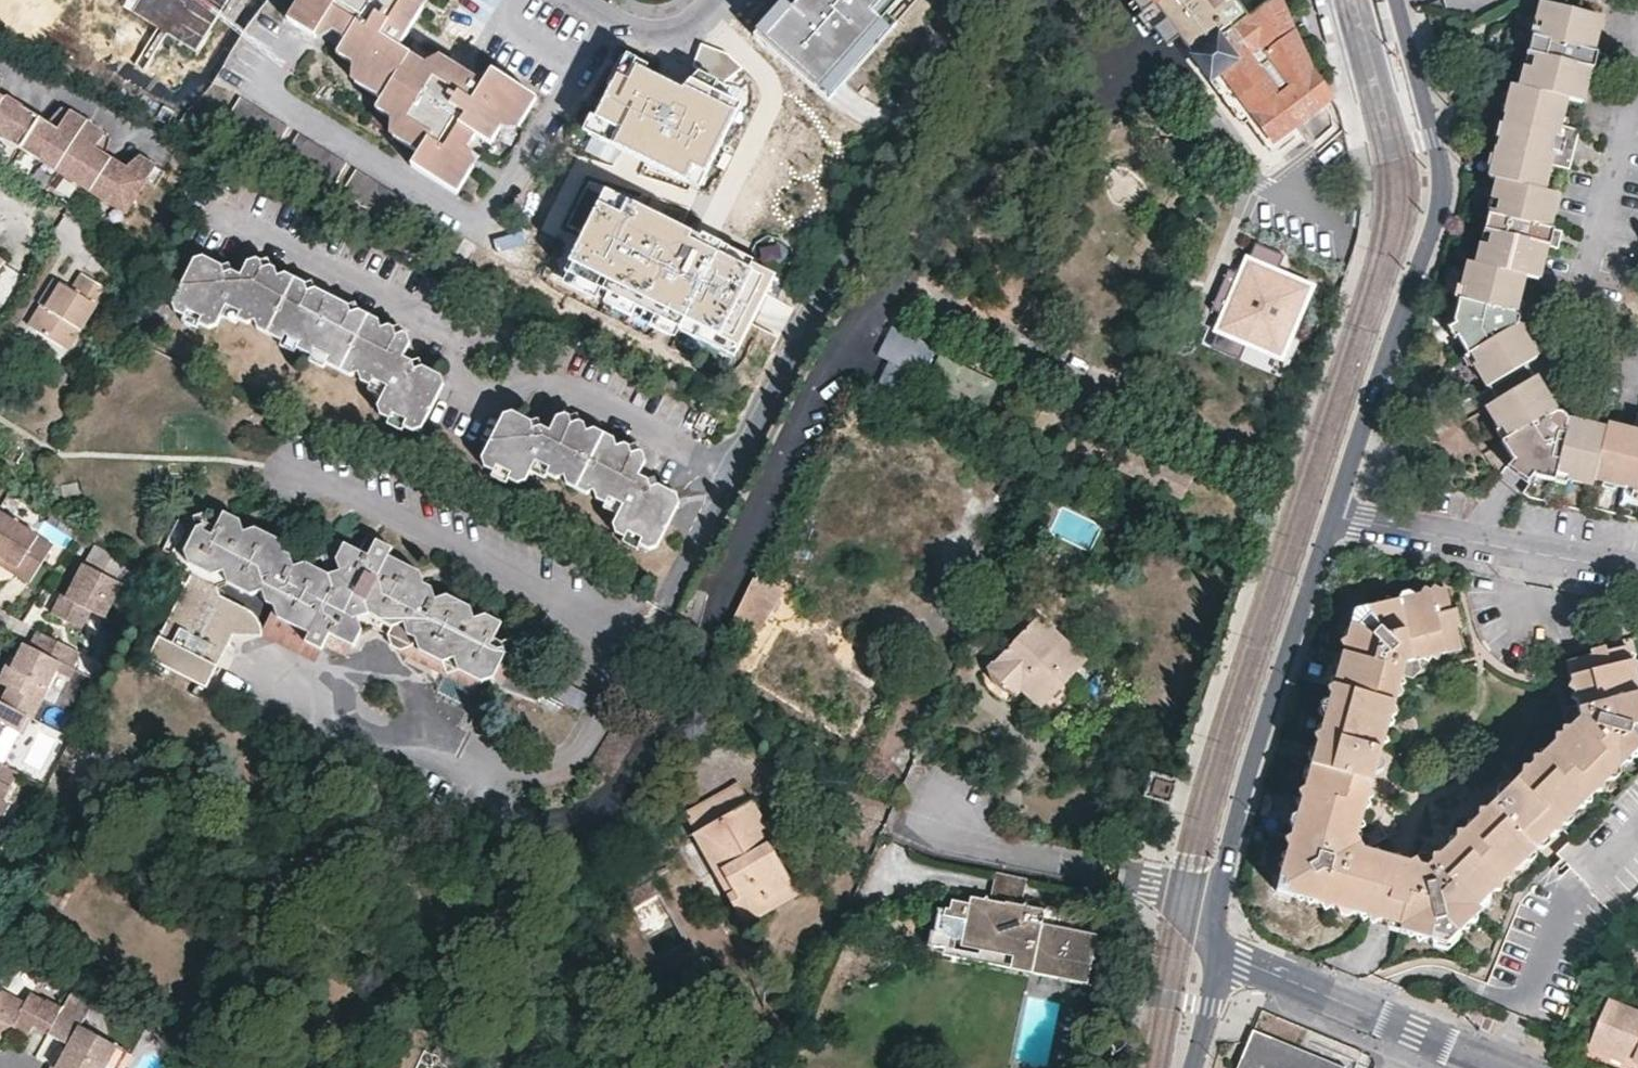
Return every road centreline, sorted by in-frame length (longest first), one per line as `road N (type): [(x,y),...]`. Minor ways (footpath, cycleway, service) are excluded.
road 1 (residential): [(235,215),(729,474),(750,446),(958,0)]
road 2 (residential): [(1396,0),(1442,185),(1437,223),(1333,512)]
road 3 (residential): [(1333,512),(1249,772),(1219,899)]
road 4 (residential): [(1637,69),(1579,289),(1581,312),(1602,349),(1637,372)]
road 5 (residential): [(1220,956),(1513,1067)]
road 6 (residential): [(1333,512),(1637,568)]
road 7 (residential): [(1219,899),(987,844),(940,802)]
road 8 (residential): [(579,0),(648,38),(676,39),(732,0)]

